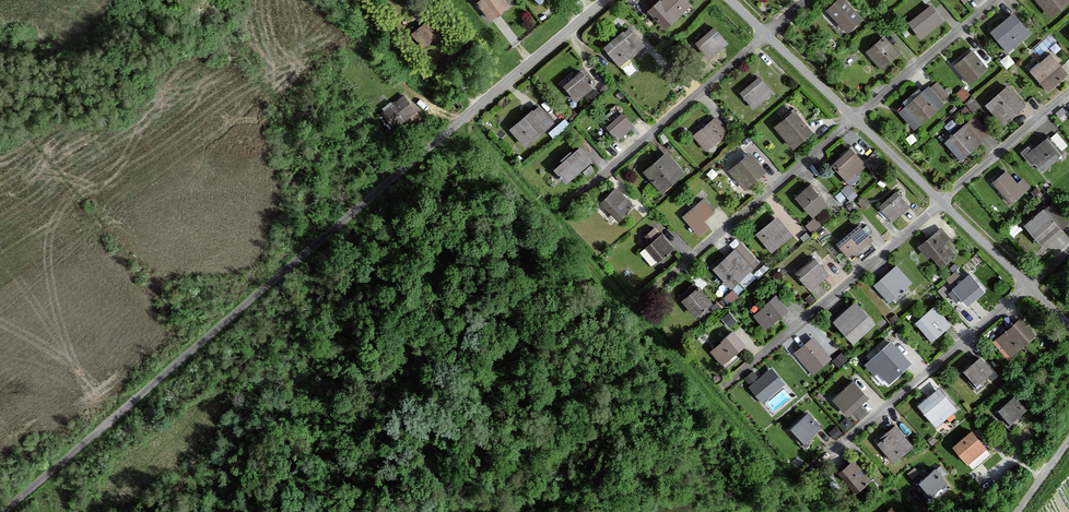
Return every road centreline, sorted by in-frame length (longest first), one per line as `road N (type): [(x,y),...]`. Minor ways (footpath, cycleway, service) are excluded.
road 1 (track): [(455,125),(0,507)]
road 2 (residential): [(727,0),(1068,327)]

